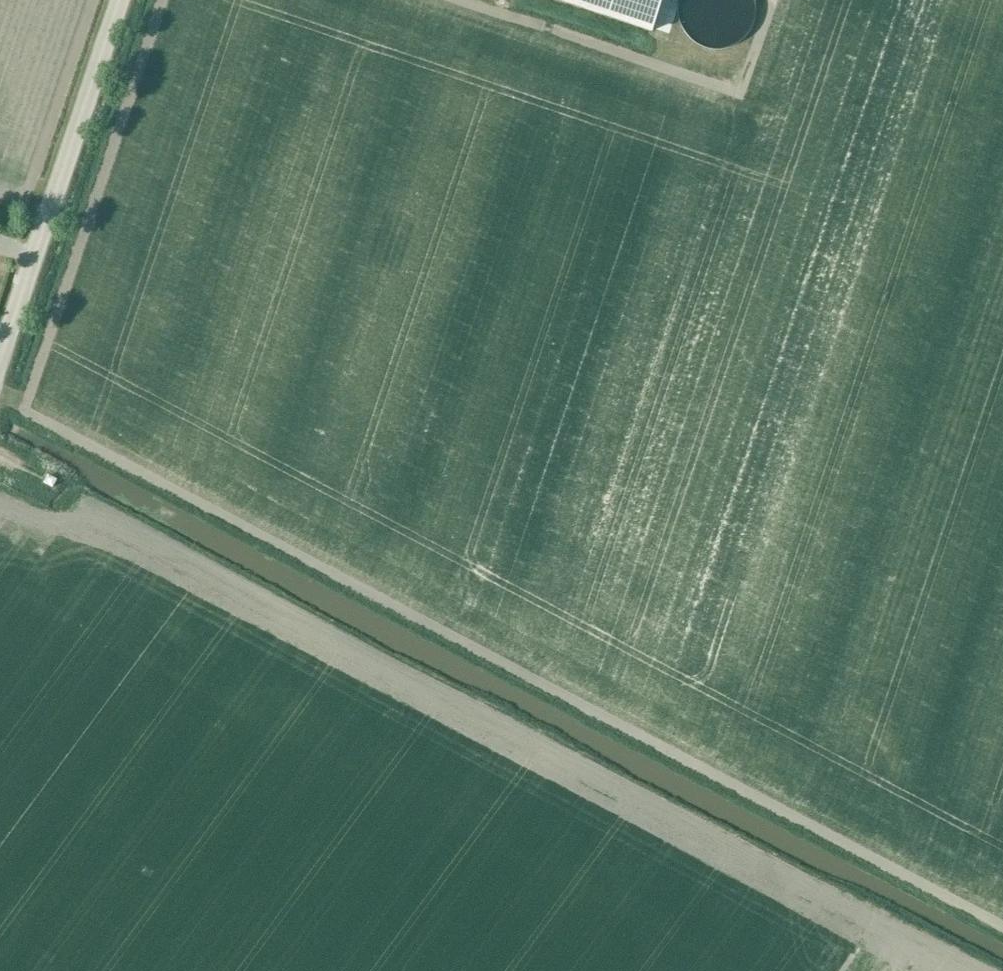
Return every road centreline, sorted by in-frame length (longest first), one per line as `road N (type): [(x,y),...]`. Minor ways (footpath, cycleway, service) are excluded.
road 1 (tertiary): [(0,358),(121,0)]

